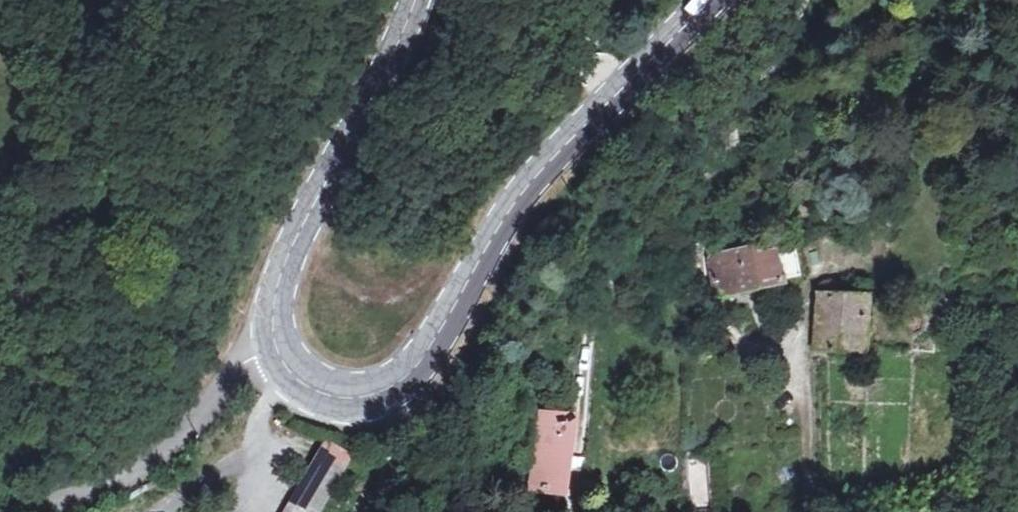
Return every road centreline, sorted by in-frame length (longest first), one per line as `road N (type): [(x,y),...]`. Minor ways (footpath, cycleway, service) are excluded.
road 1 (secondary): [(391,388),(431,346),(525,189),(712,0)]
road 2 (secondary): [(415,0),(377,92),(285,265),(272,338)]
road 3 (unclassified): [(29,511),(159,457),(272,338)]
road 4 (secondary): [(272,338),(278,358),(306,388),(347,400),(391,388)]
road 5 (track): [(391,388),(381,464),(353,511)]

